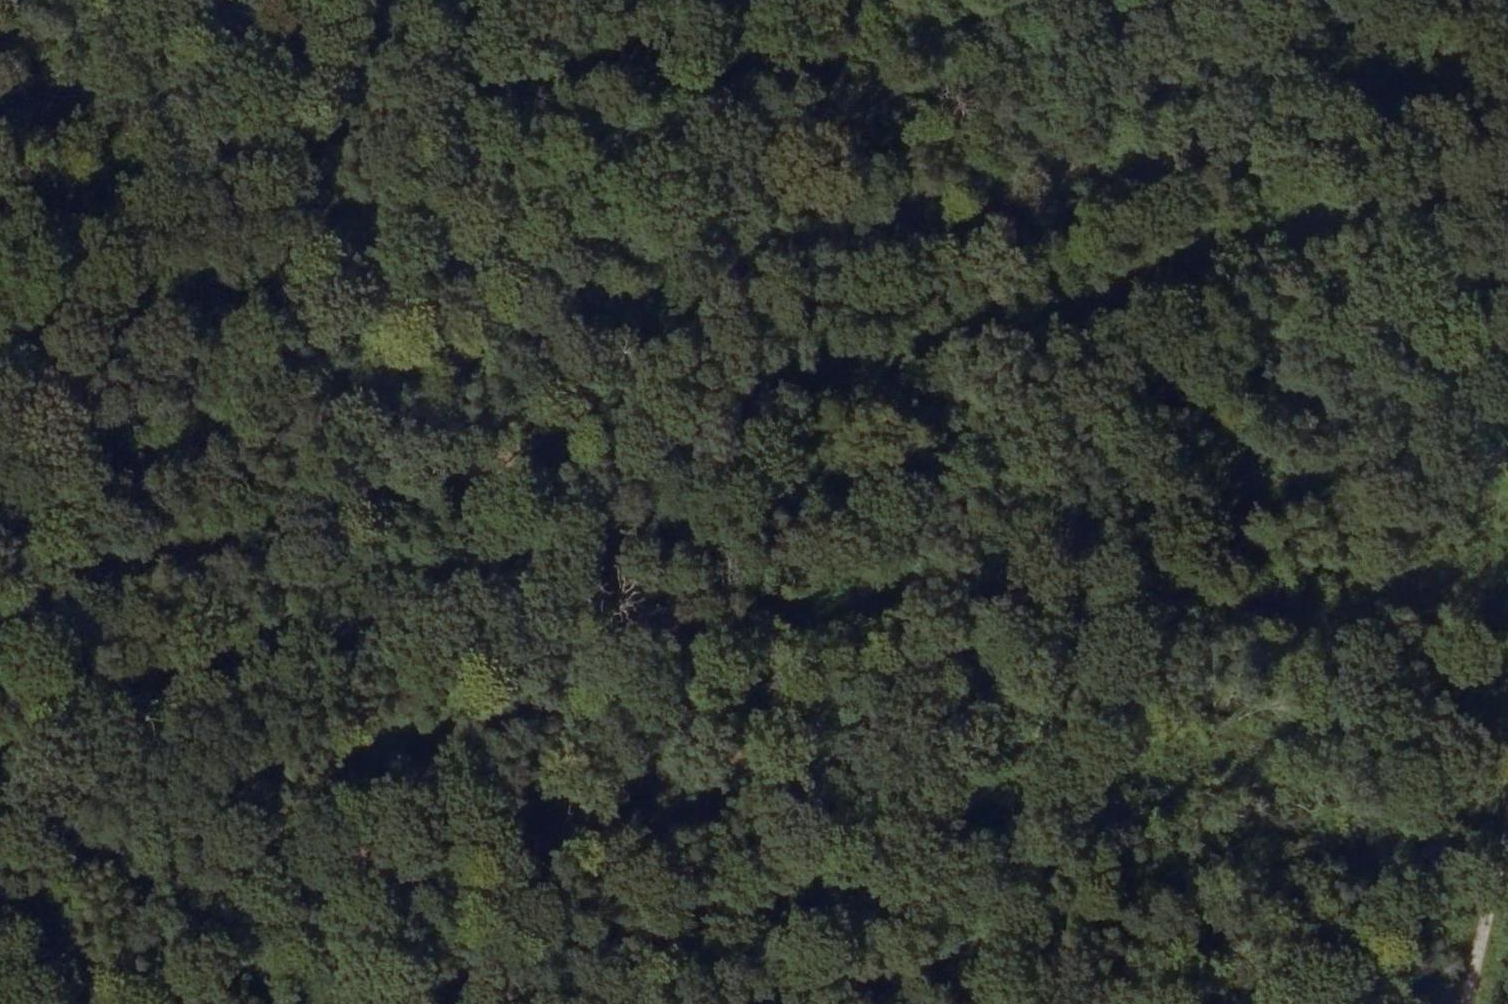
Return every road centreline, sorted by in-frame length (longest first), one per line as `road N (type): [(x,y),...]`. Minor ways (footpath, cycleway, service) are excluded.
road 1 (track): [(1468,1003),(1507,840)]

